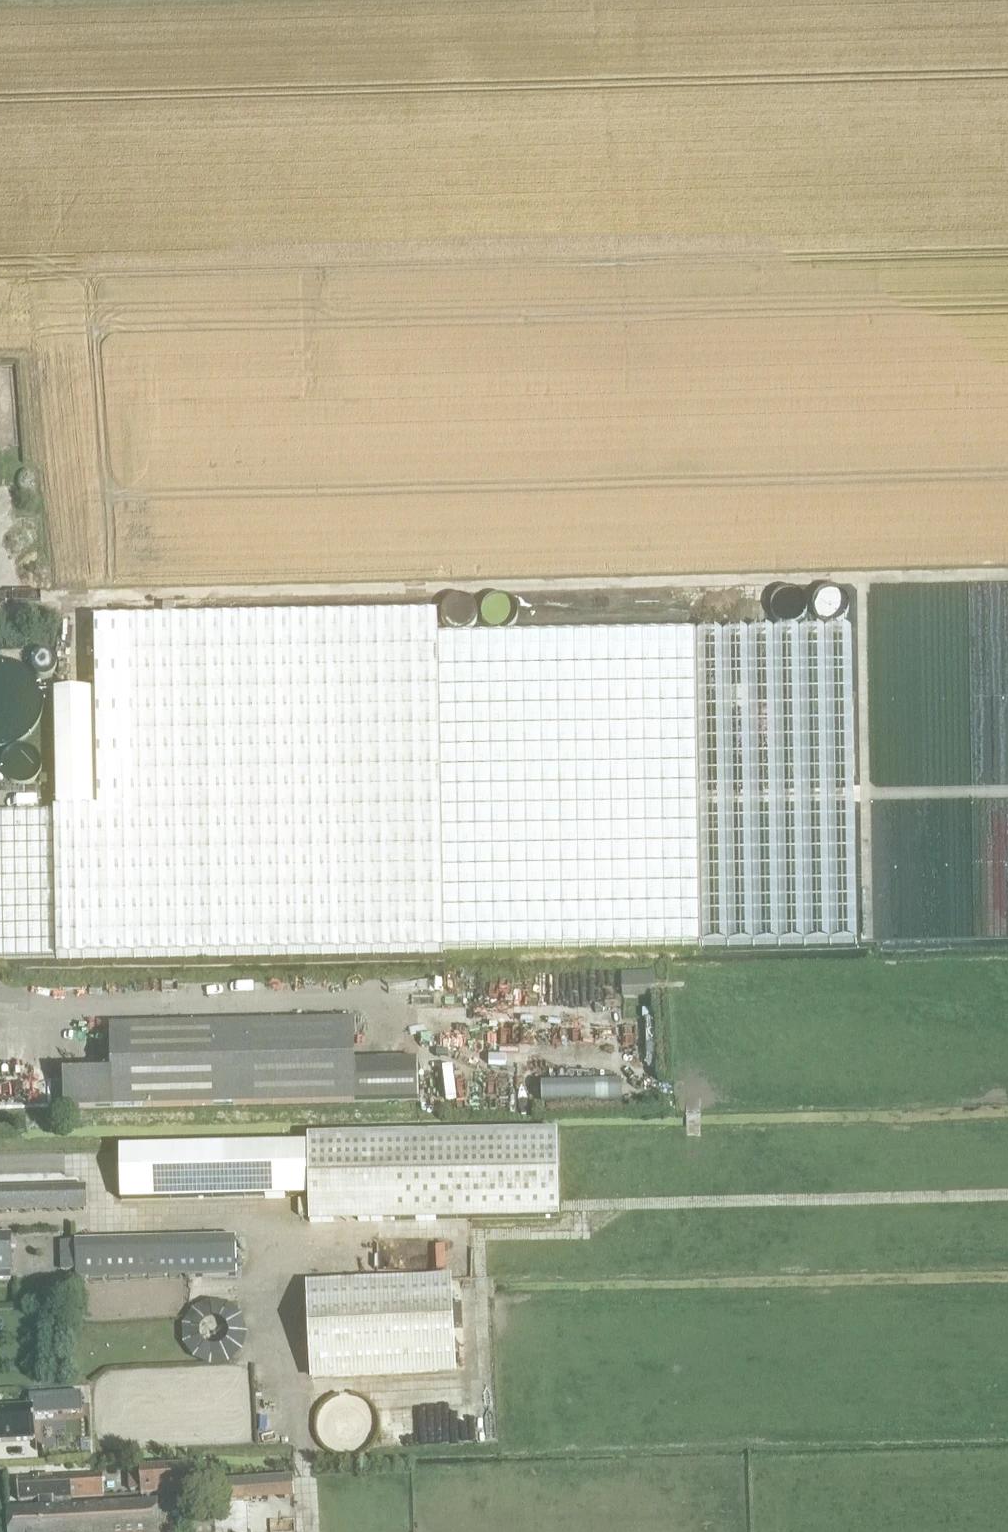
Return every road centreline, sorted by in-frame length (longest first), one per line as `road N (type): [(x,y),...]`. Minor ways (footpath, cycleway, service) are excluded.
road 1 (track): [(8,597),(1007,575)]
road 2 (track): [(1007,1198),(629,1210),(582,1229),(284,1239),(276,1216),(114,1220),(100,1170)]

